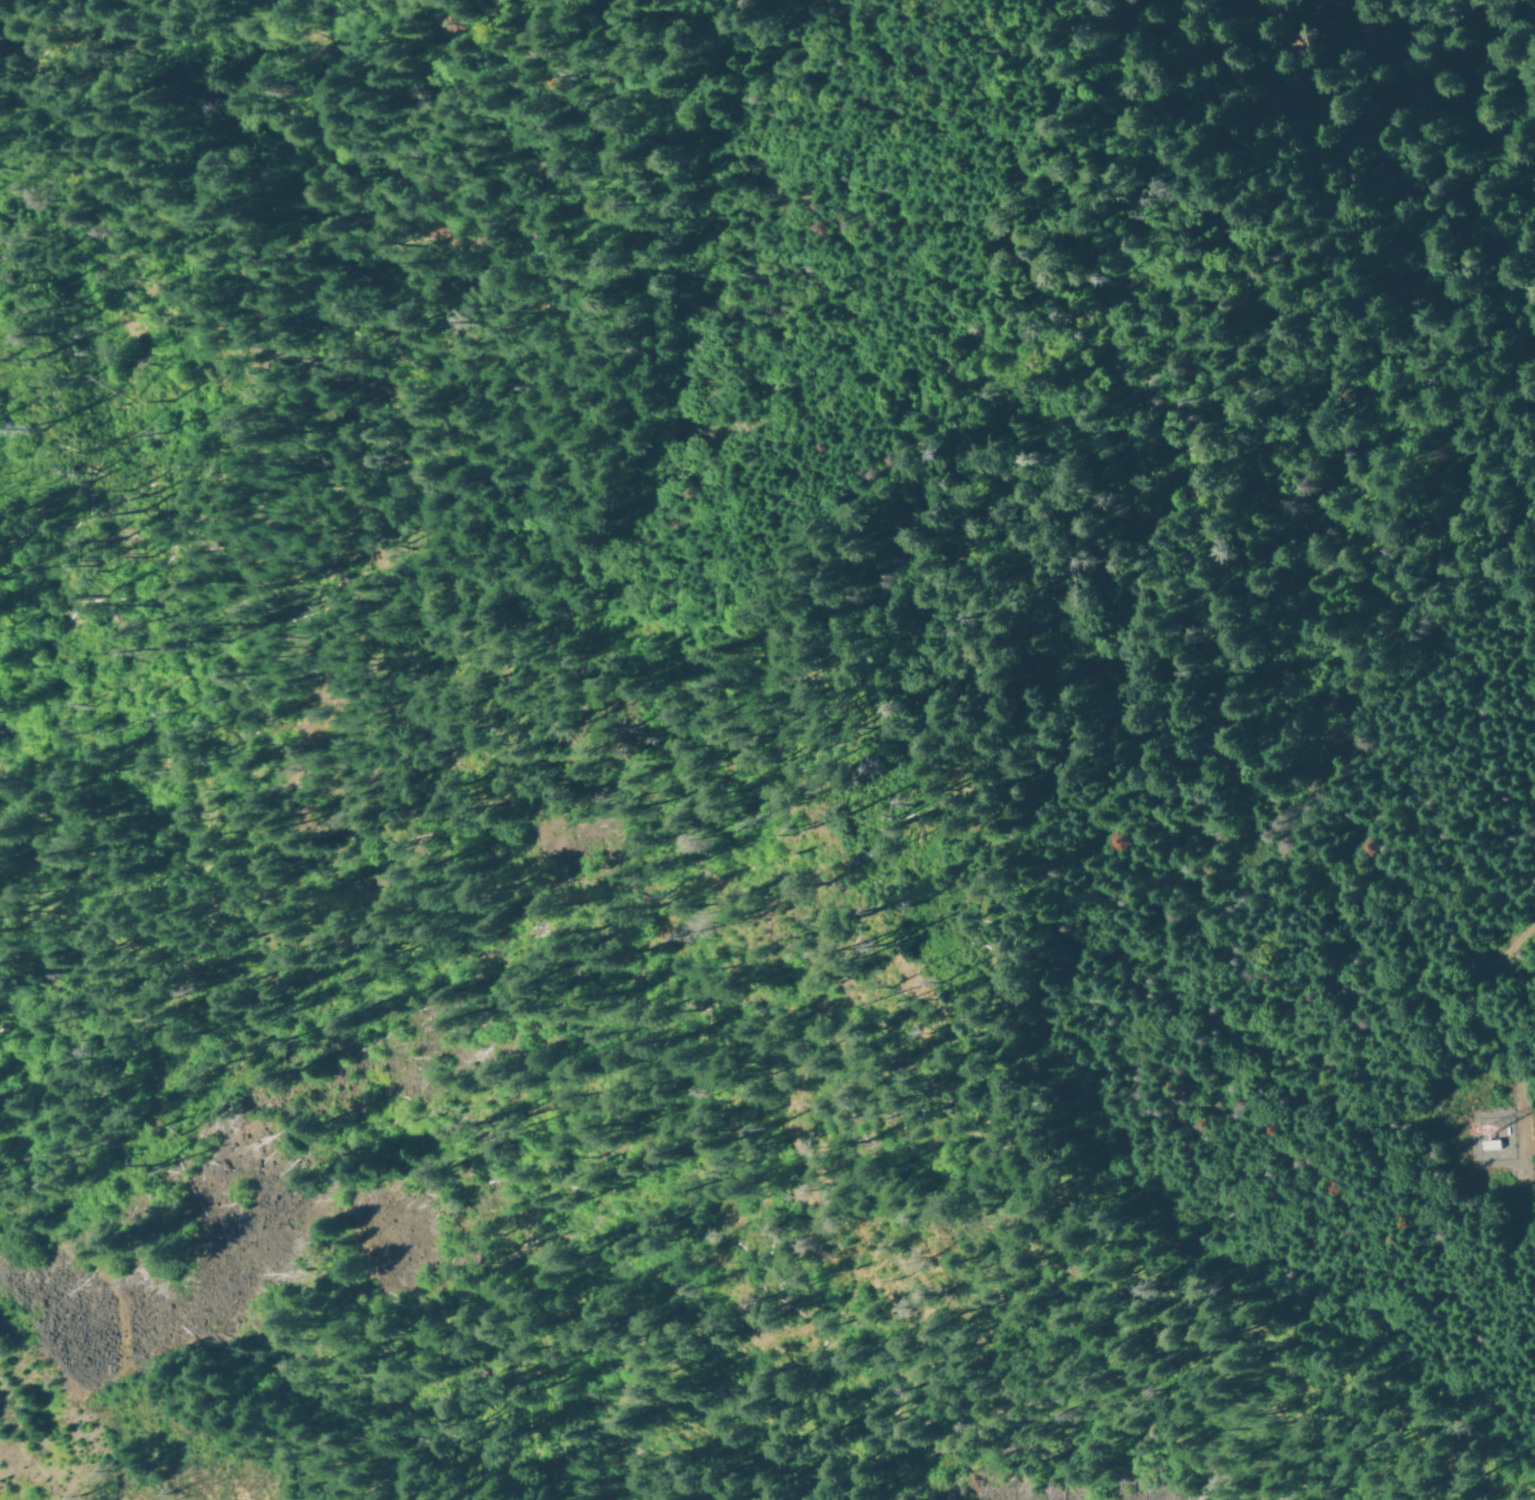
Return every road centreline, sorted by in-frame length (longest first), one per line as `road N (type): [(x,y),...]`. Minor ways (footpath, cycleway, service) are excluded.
road 1 (track): [(1534,898),(1490,959),(1482,991),(1519,1134)]

